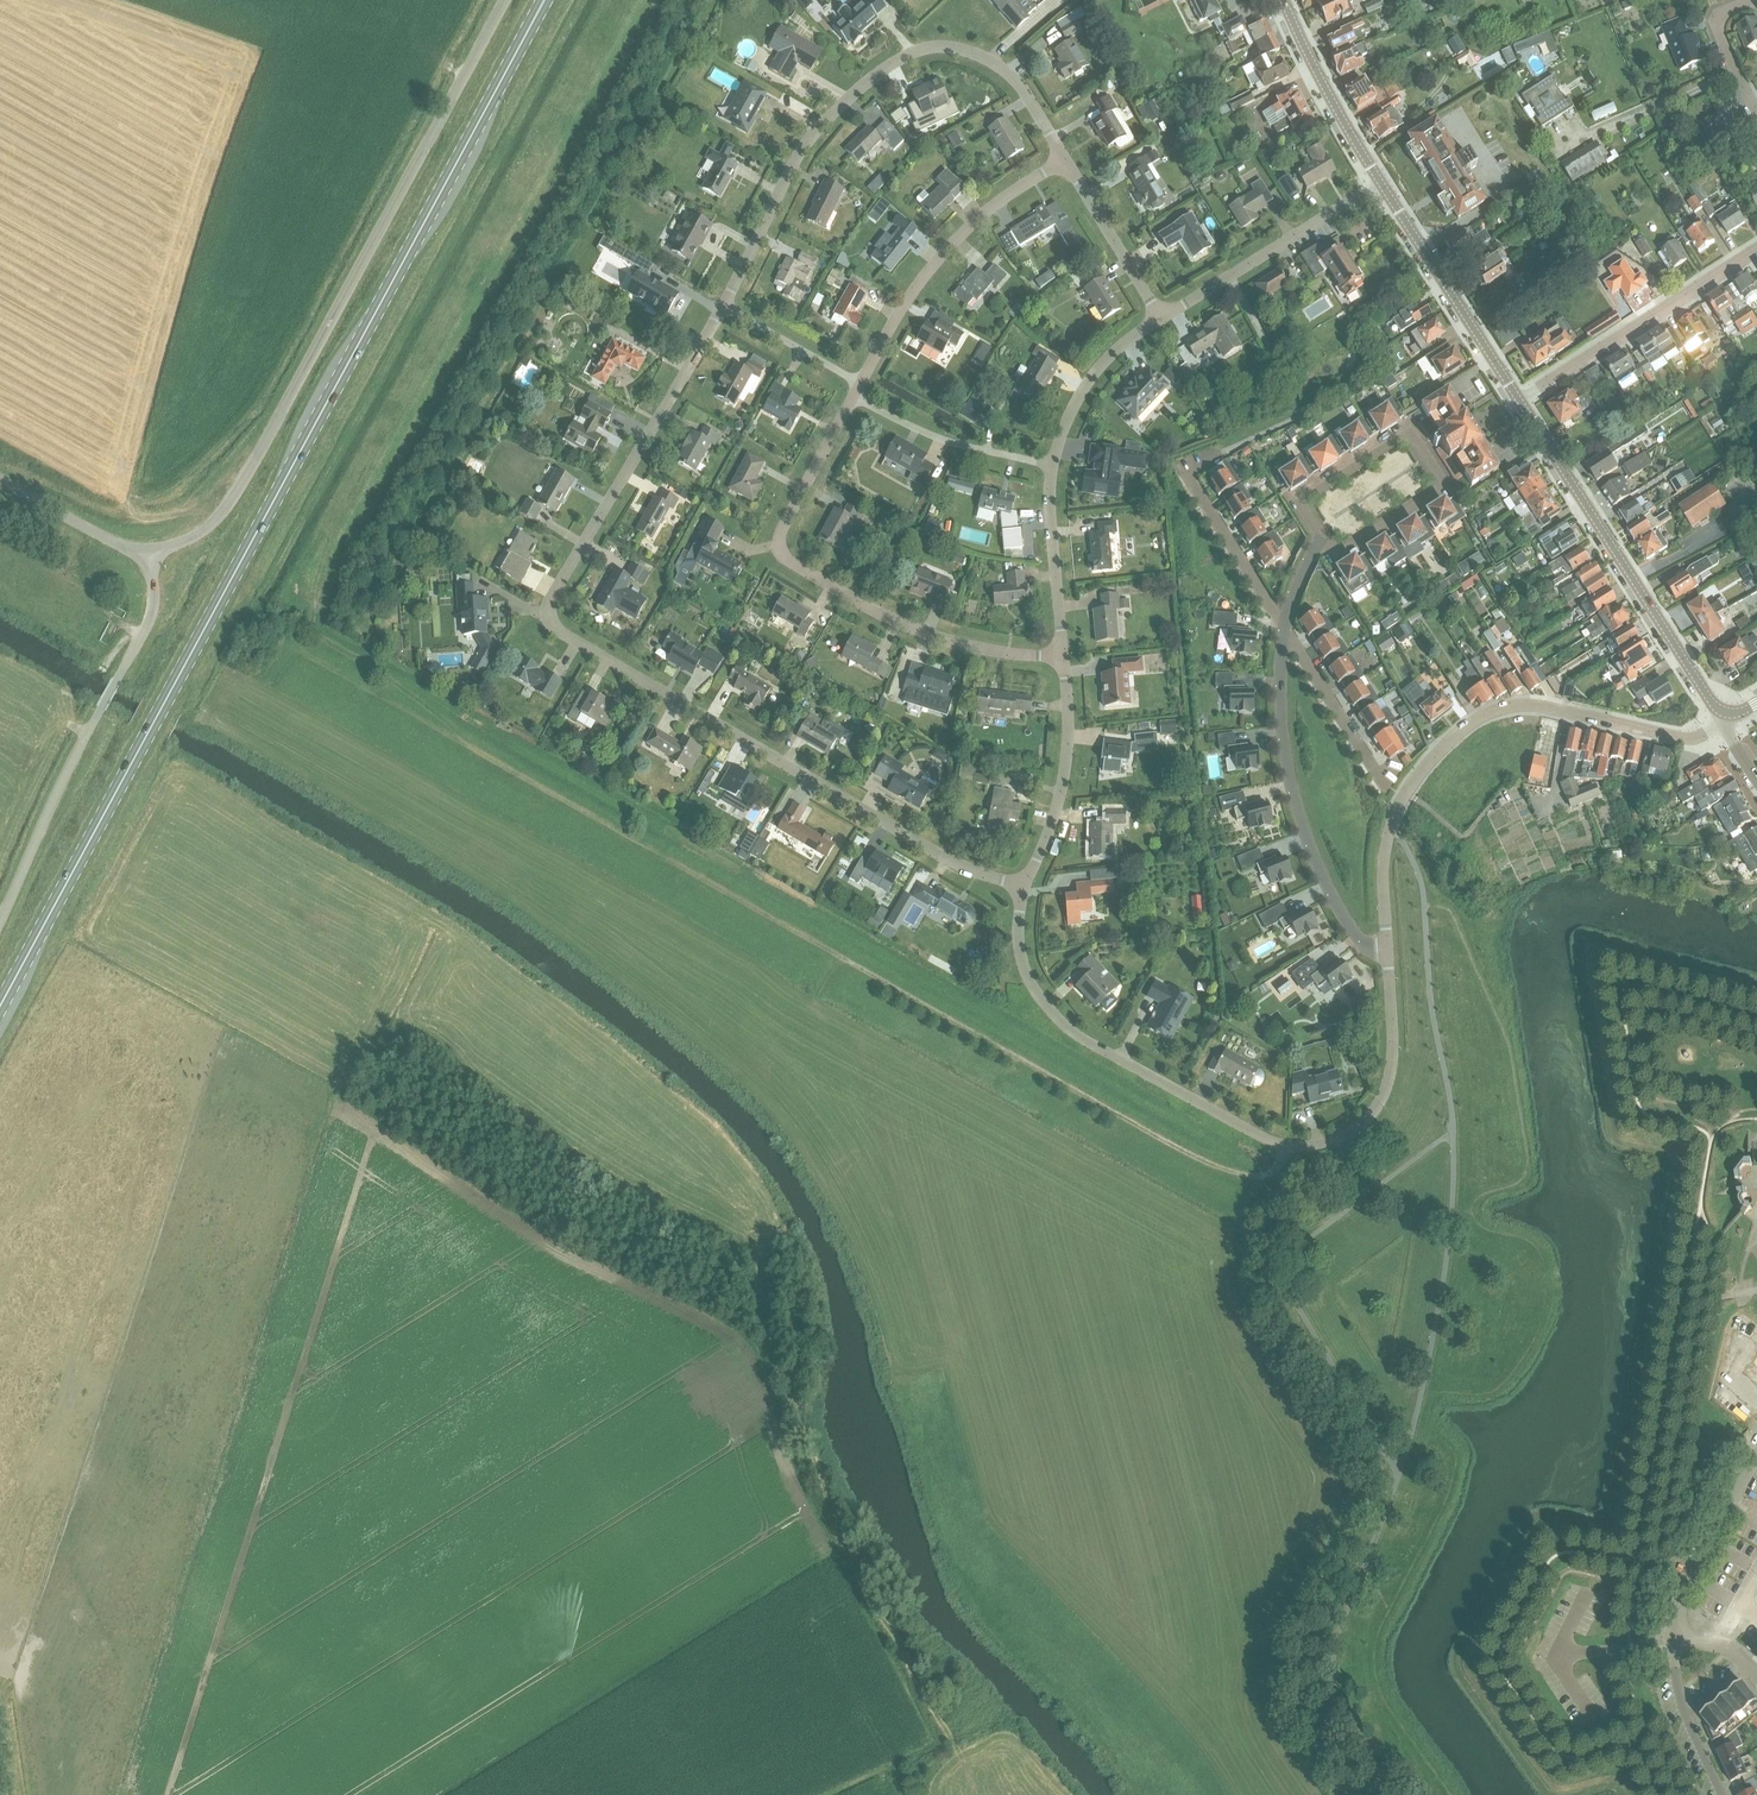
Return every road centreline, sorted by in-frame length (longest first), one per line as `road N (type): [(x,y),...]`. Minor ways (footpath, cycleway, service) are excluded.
road 1 (primary): [(0,1010),(545,0)]
road 2 (residential): [(729,309),(553,619),(951,859),(1027,890)]
road 3 (unclassified): [(144,557),(222,517),(503,0)]
road 4 (residential): [(1064,159),(1023,85),(963,49),(930,49),(865,88),(804,155),(729,309)]
road 5 (residential): [(1387,949),(1383,873),(1394,810),(1427,765),(1488,714),(1529,706),(1683,738),(1720,726)]
road 6 (residential): [(1062,656),(941,639),(789,560),(781,534),(857,390)]
road 7 (residential): [(1284,1146),(1083,1039),(1051,1008),(1025,955),(1027,890)]
road 8 (unclassified): [(0,915),(153,607),(144,557)]
road 9 (secondary): [(1724,712),(1520,402)]
road 10 (residential): [(1387,949),(1352,929),(1299,820),(1284,751),(1285,627)]
road 11 (residential): [(1326,539),(1339,558),(1447,492),(1411,436),(1304,505)]
road 12 (residential): [(857,390),(898,316),(961,235),(1064,159)]
road 13 (residential): [(1520,402),(1756,250)]
road 14 (residential): [(1284,1146),(1341,1139),(1380,1101),(1393,1051),(1387,949)]
road 15 (secondary): [(1520,402),(1382,183)]
road 16 (residential): [(1162,318),(1382,183)]
road 17 (residential): [(1027,890),(1059,818),(1074,737),(1062,656)]
road 18 (residential): [(1052,467),(932,436),(865,402),(857,390)]
road 19 (secondary): [(1382,183),(1283,0)]
road 20 (residential): [(1674,1645),(1693,1574),(1756,1461)]
road 21 (residential): [(1052,467),(1083,390),(1120,347),(1162,318)]
road 22 (residential): [(1062,656),(1052,467)]
road 23 (residential): [(1162,318),(1064,159)]
road 24 (residential): [(1386,784),(1285,627)]
road 25 (residential): [(1285,627),(1188,472)]
road 26 (residential): [(1284,1146),(1279,1168),(1250,1177),(1133,1122)]
road 27 (unclassified): [(144,557),(0,484)]
road 28 (residential): [(857,390),(851,378),(729,309)]
road 29 (residential): [(1756,107),(1720,19),(1756,2)]

